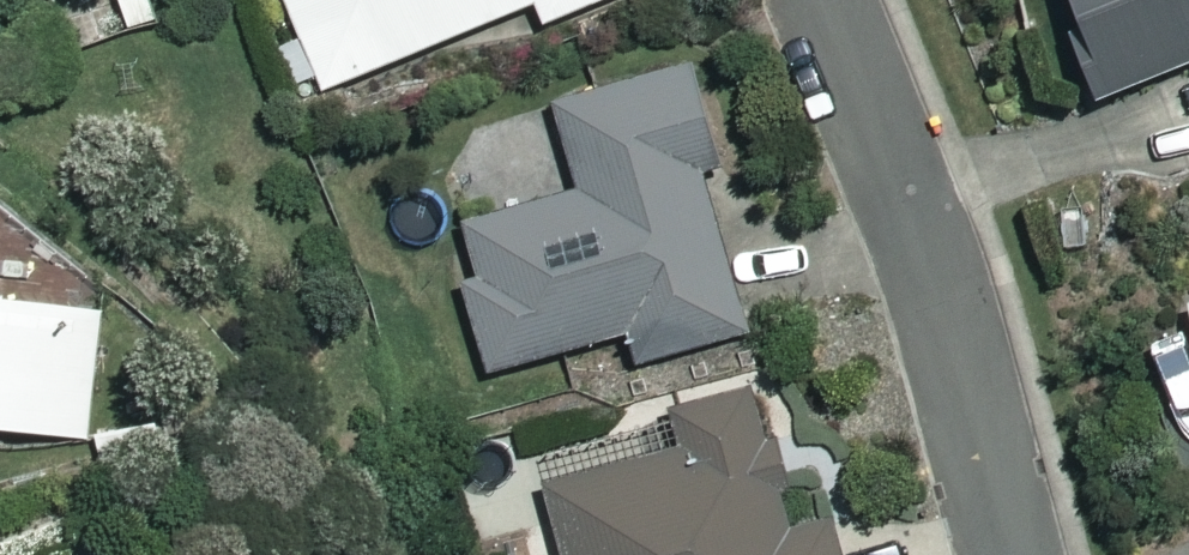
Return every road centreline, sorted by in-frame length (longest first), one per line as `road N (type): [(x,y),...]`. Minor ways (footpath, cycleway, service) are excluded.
road 1 (residential): [(1009,554),(913,223),(828,0)]

